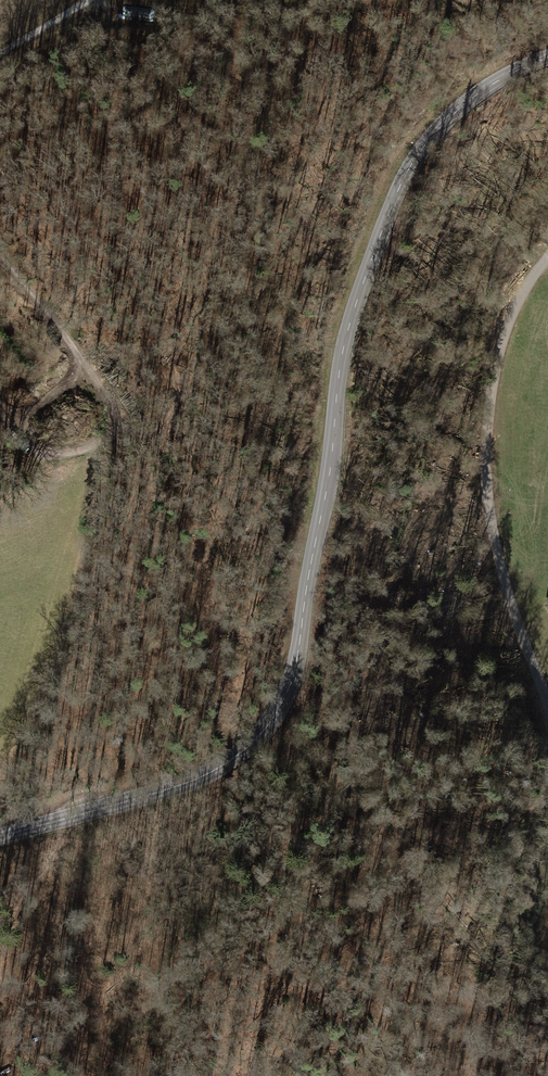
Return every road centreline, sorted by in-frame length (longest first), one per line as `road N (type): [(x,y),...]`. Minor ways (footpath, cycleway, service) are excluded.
road 1 (primary): [(0,836),(175,788),(236,760),(261,737),(291,678),(340,359),(392,200),(422,147),(466,103),(547,55)]
road 2 (track): [(0,259),(108,397),(115,422),(102,443),(68,457),(36,448),(0,413)]
road 3 (track): [(0,967),(24,893),(63,845),(70,817)]

